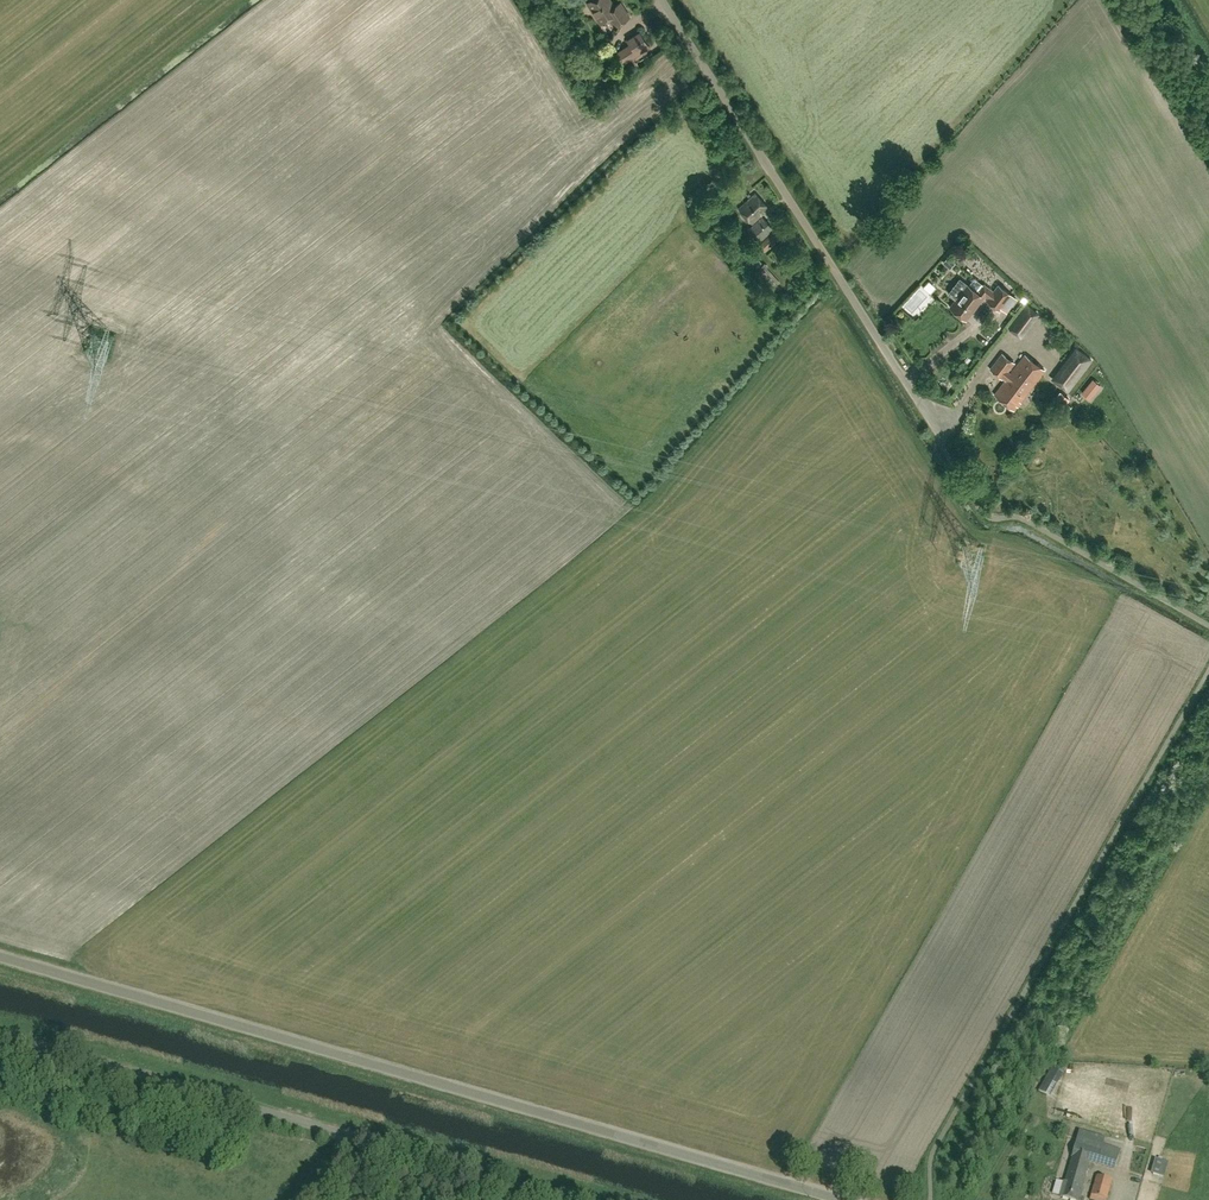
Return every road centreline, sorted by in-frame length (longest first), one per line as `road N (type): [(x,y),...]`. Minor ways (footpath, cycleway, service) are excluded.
road 1 (tertiary): [(0,959),(838,1199)]
road 2 (unclassified): [(571,1199),(0,1035)]
road 3 (unclassified): [(945,424),(931,423),(664,0)]

